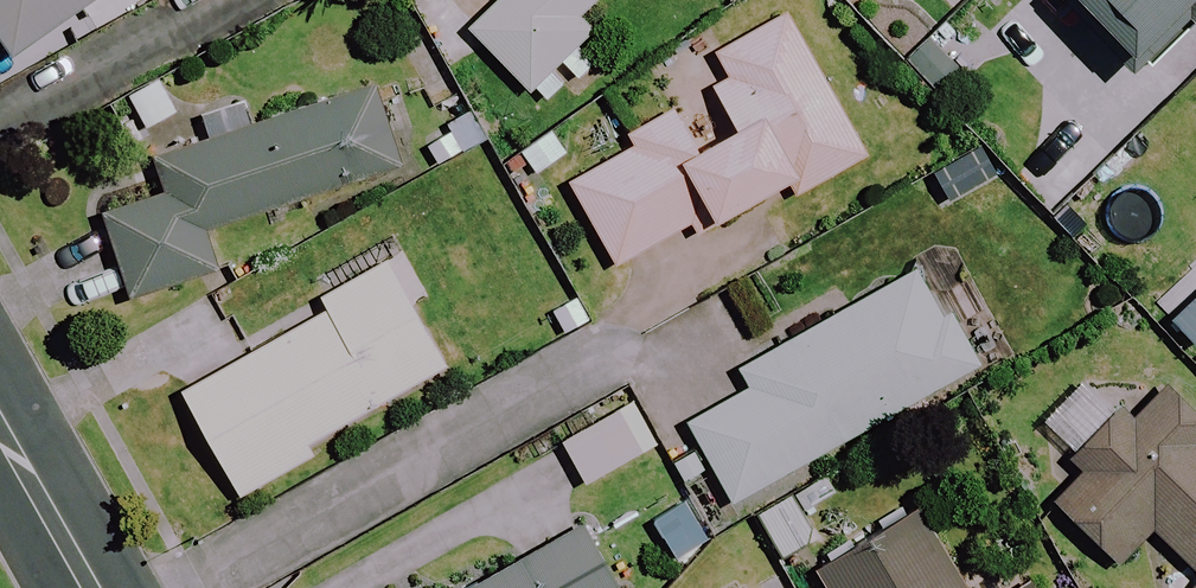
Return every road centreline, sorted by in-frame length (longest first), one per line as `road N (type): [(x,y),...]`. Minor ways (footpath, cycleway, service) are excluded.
road 1 (tertiary): [(0,450),(85,587)]

